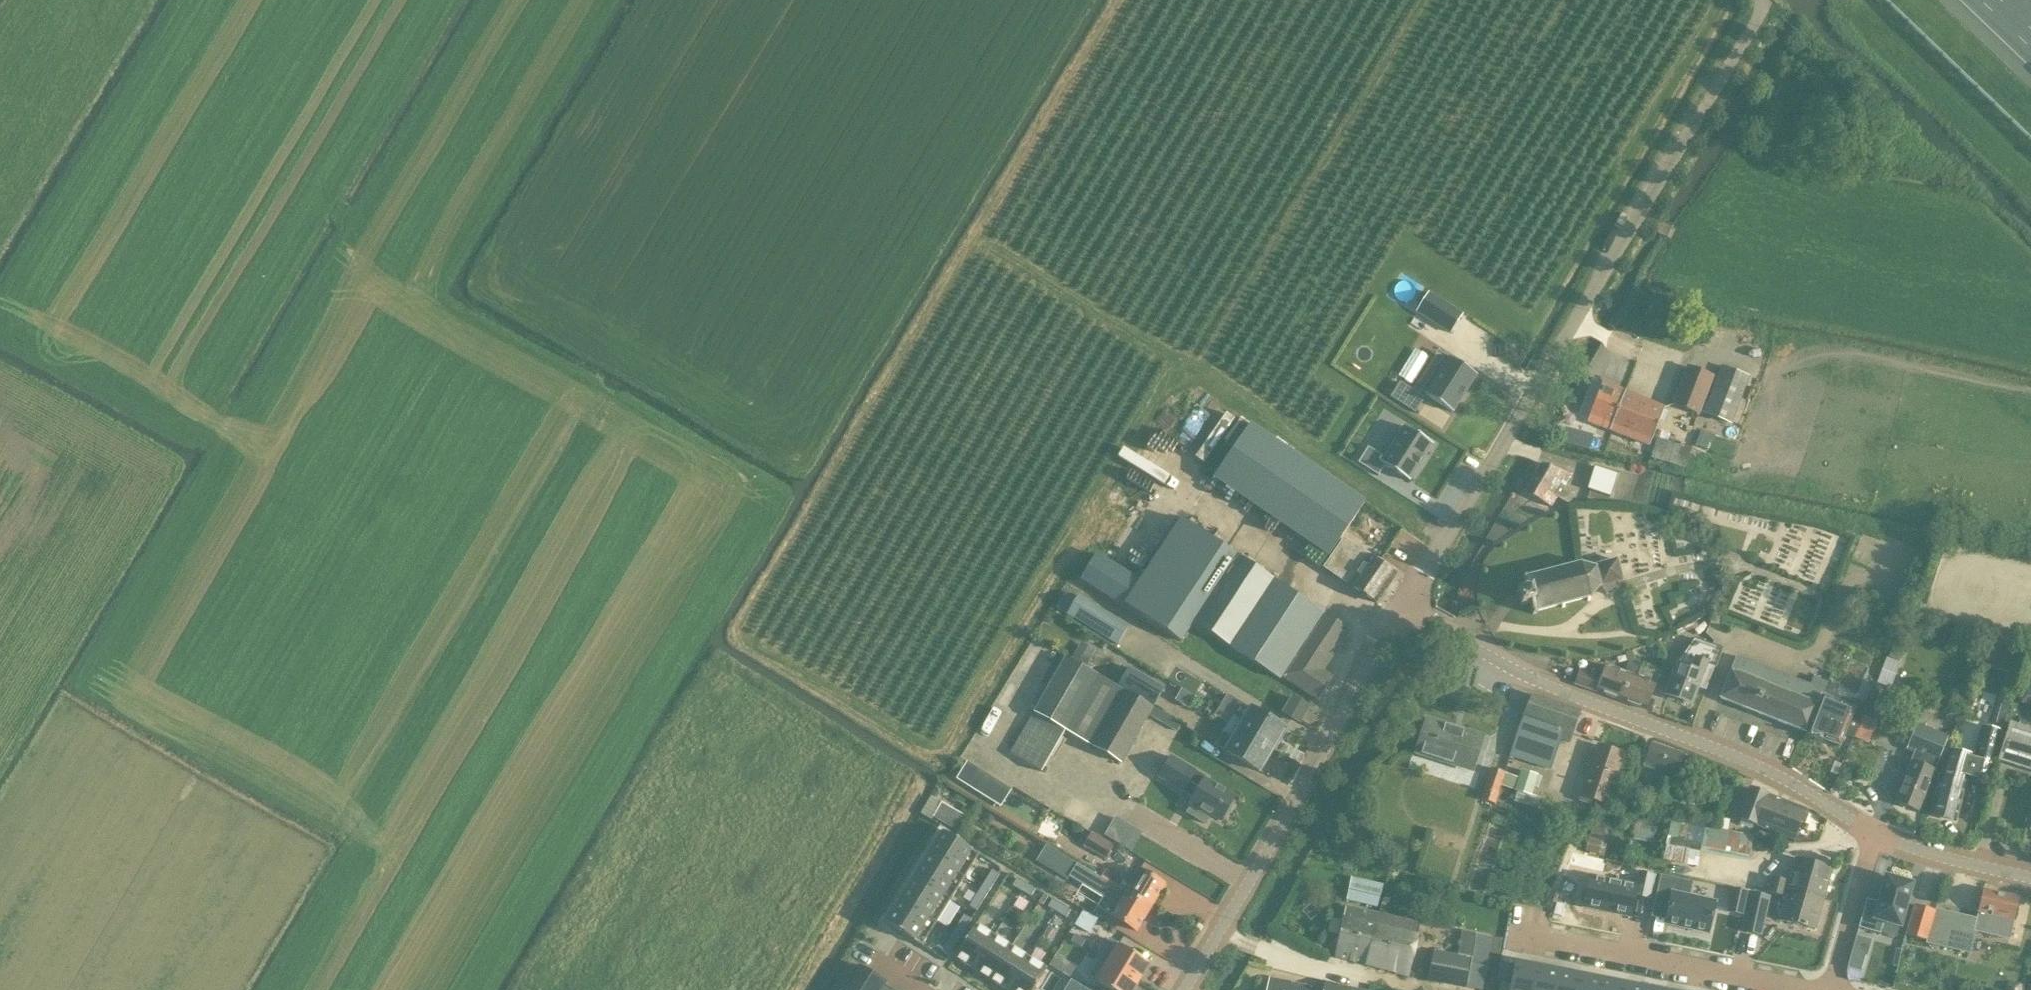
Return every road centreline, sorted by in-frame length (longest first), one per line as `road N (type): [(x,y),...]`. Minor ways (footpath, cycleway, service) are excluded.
road 1 (residential): [(1403,606),(1759,15),(1758,0)]
road 2 (tertiary): [(1875,835),(1768,771),(1540,683),(1403,606)]
road 3 (tertiary): [(1184,989),(1403,606)]
road 4 (residential): [(1522,935),(1813,989)]
road 5 (tertiary): [(2030,877),(1875,835)]
road 6 (residential): [(1875,835),(1832,989)]

